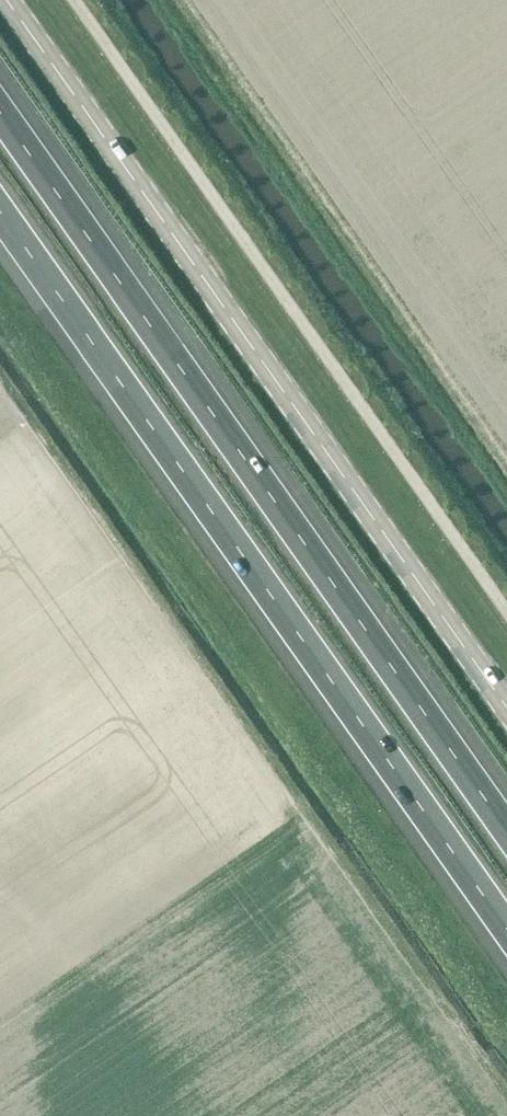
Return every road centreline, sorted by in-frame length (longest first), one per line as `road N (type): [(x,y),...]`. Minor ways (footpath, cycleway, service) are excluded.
road 1 (motorway): [(0,213),(506,931)]
road 2 (motorway): [(506,830),(0,112)]
road 3 (tertiary): [(506,705),(8,0)]

